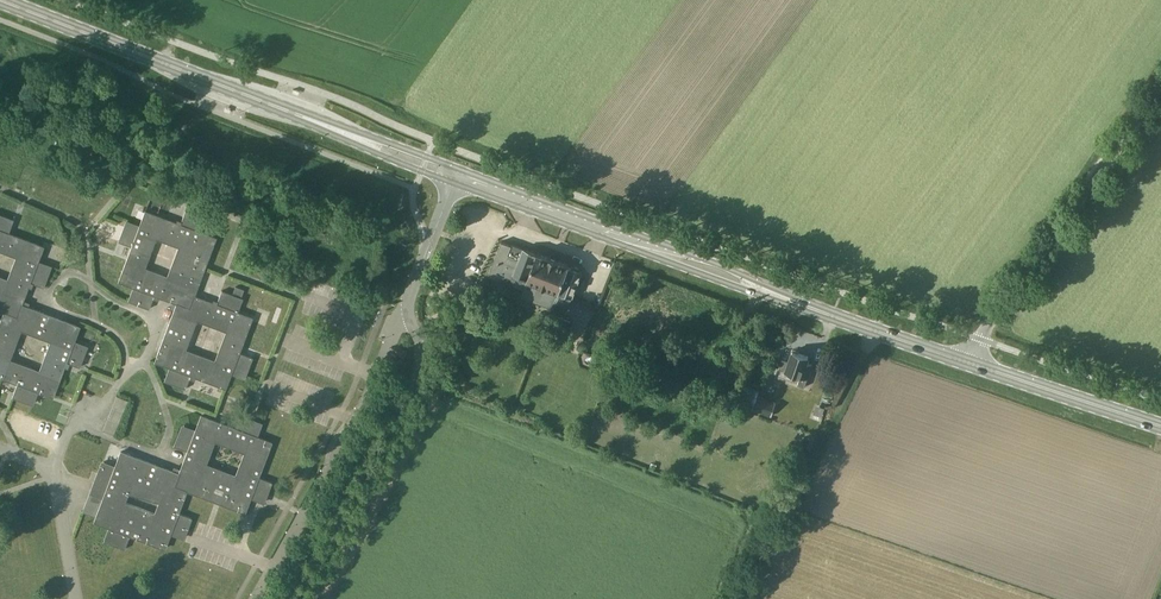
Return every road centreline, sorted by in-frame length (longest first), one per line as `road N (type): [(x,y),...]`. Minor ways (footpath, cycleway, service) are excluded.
road 1 (secondary): [(970,363),(459,177)]
road 2 (unclassified): [(287,598),(416,352),(406,298),(459,177)]
road 3 (unclassified): [(970,363),(1160,86)]
road 4 (secondary): [(273,106),(0,0)]
road 5 (secondary): [(1160,425),(970,363)]
road 6 (secondary): [(452,174),(427,158),(273,106)]
road 7 (secondary): [(273,106),(371,152),(452,174)]

